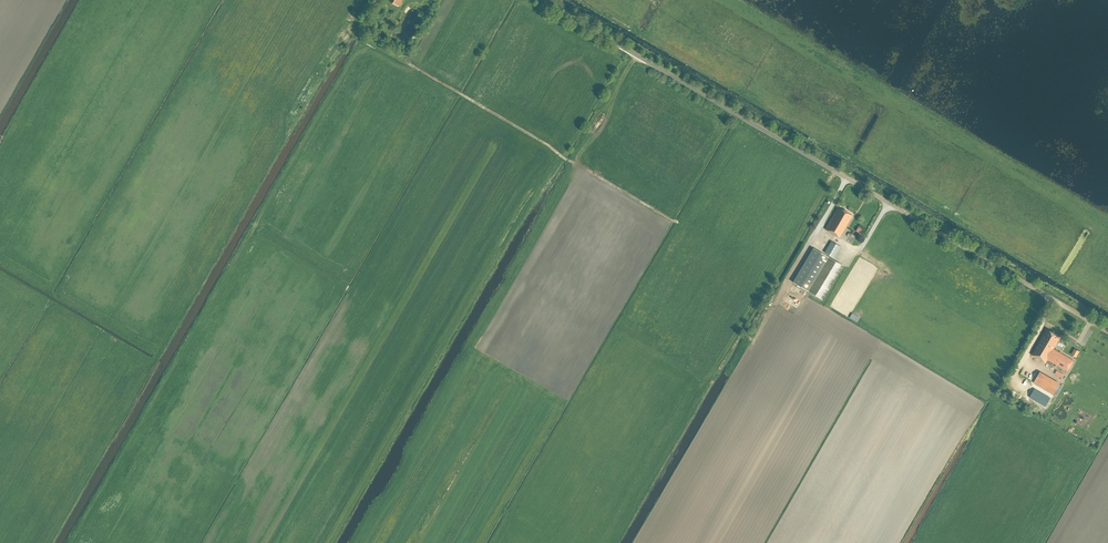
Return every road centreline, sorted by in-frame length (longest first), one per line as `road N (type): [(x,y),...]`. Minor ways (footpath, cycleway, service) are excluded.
road 1 (unclassified): [(1107,331),(544,0)]

